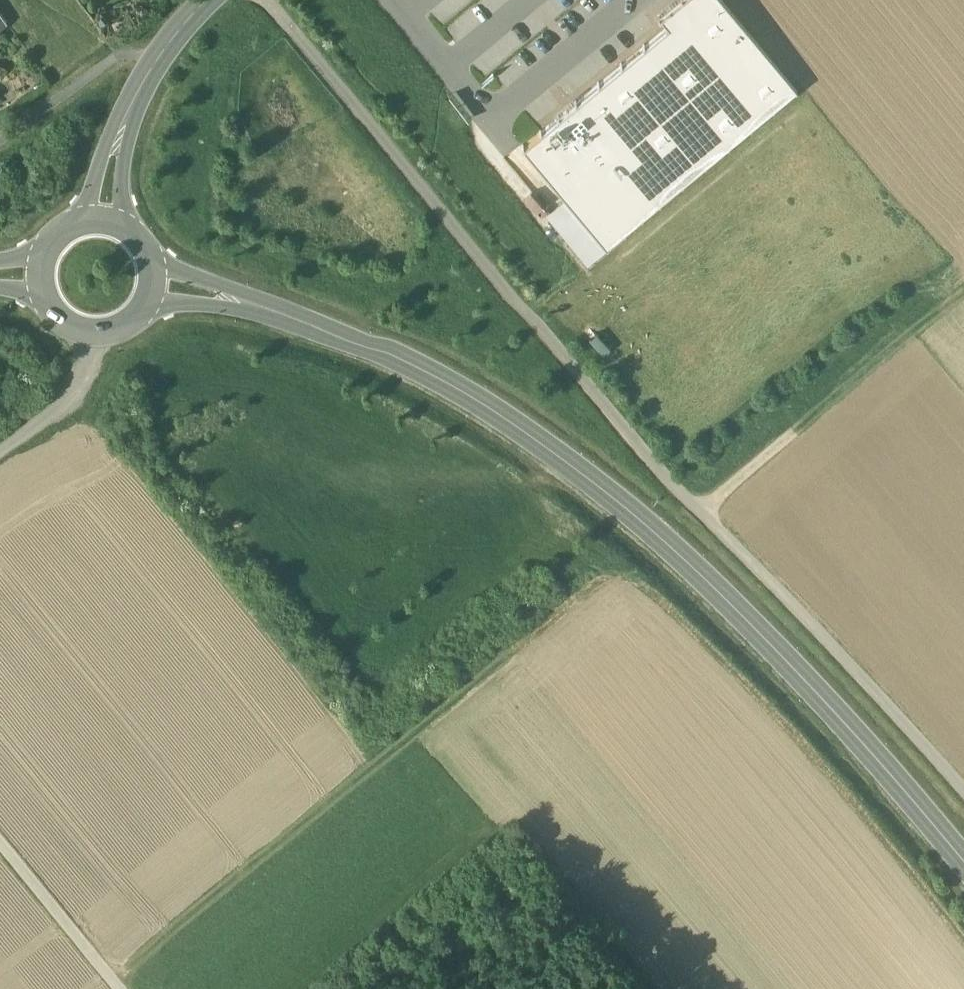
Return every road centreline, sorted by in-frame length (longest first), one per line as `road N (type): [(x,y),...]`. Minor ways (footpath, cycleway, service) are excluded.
road 1 (track): [(963,784),(698,512),(270,0)]
road 2 (secondary): [(963,867),(725,603),(529,442),(423,376),(256,298),(194,287),(150,290)]
road 3 (track): [(632,574),(115,983)]
road 4 (track): [(963,298),(698,512)]
road 5 (tertiary): [(208,0),(124,112),(111,152),(106,219)]
road 6 (track): [(120,988),(0,842)]
road 7 (track): [(91,332),(80,377),(61,403),(0,449)]
road 8 (secondary): [(40,283),(55,313),(91,332),(130,320),(150,290)]

